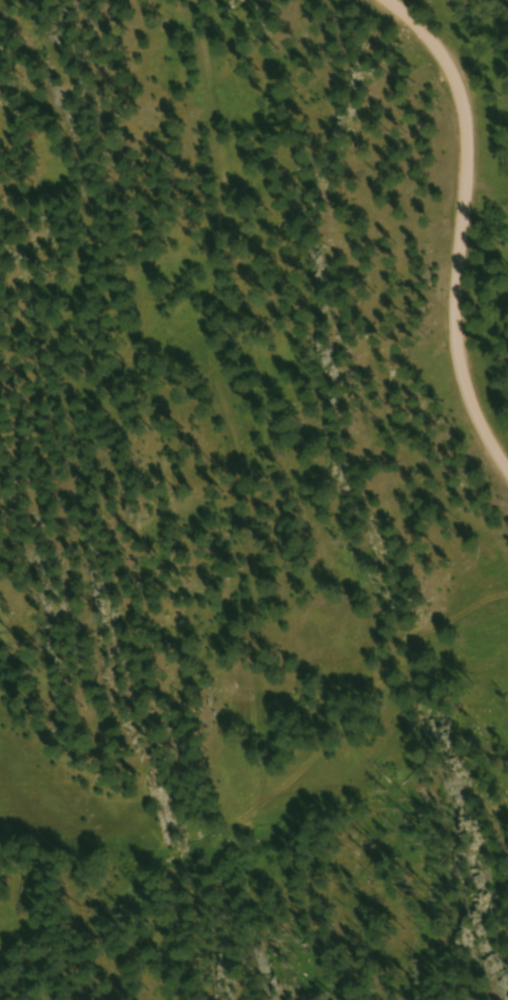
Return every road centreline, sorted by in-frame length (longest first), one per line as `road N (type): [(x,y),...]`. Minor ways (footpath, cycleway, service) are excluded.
road 1 (residential): [(507,478),(480,439),(451,354),(462,134),(439,49),(384,0)]

